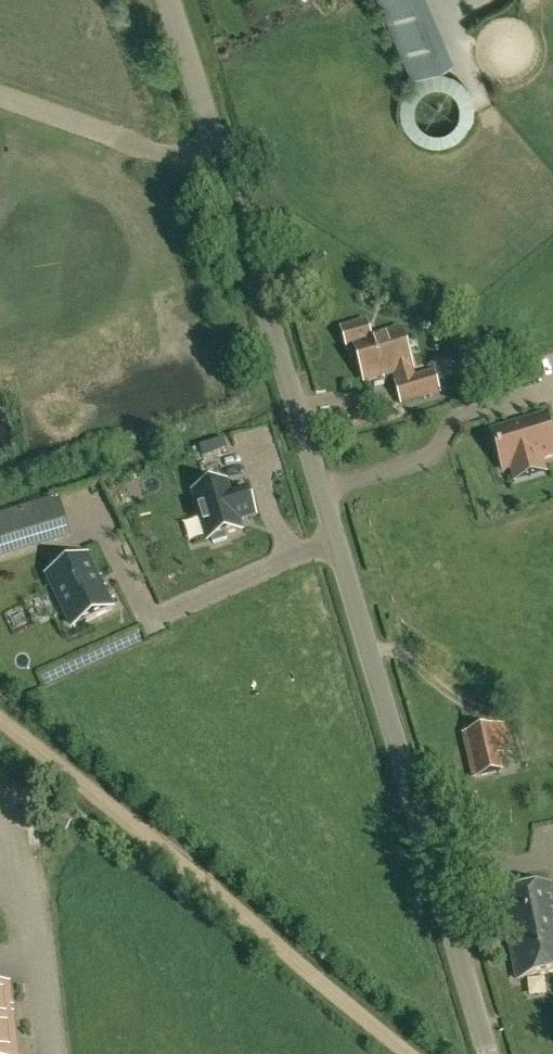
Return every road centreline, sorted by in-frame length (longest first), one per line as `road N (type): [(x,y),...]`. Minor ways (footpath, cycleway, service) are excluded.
road 1 (unclassified): [(492,1053),(289,364),(167,0)]
road 2 (track): [(0,720),(407,1053)]
road 3 (track): [(374,655),(398,648),(473,708)]

